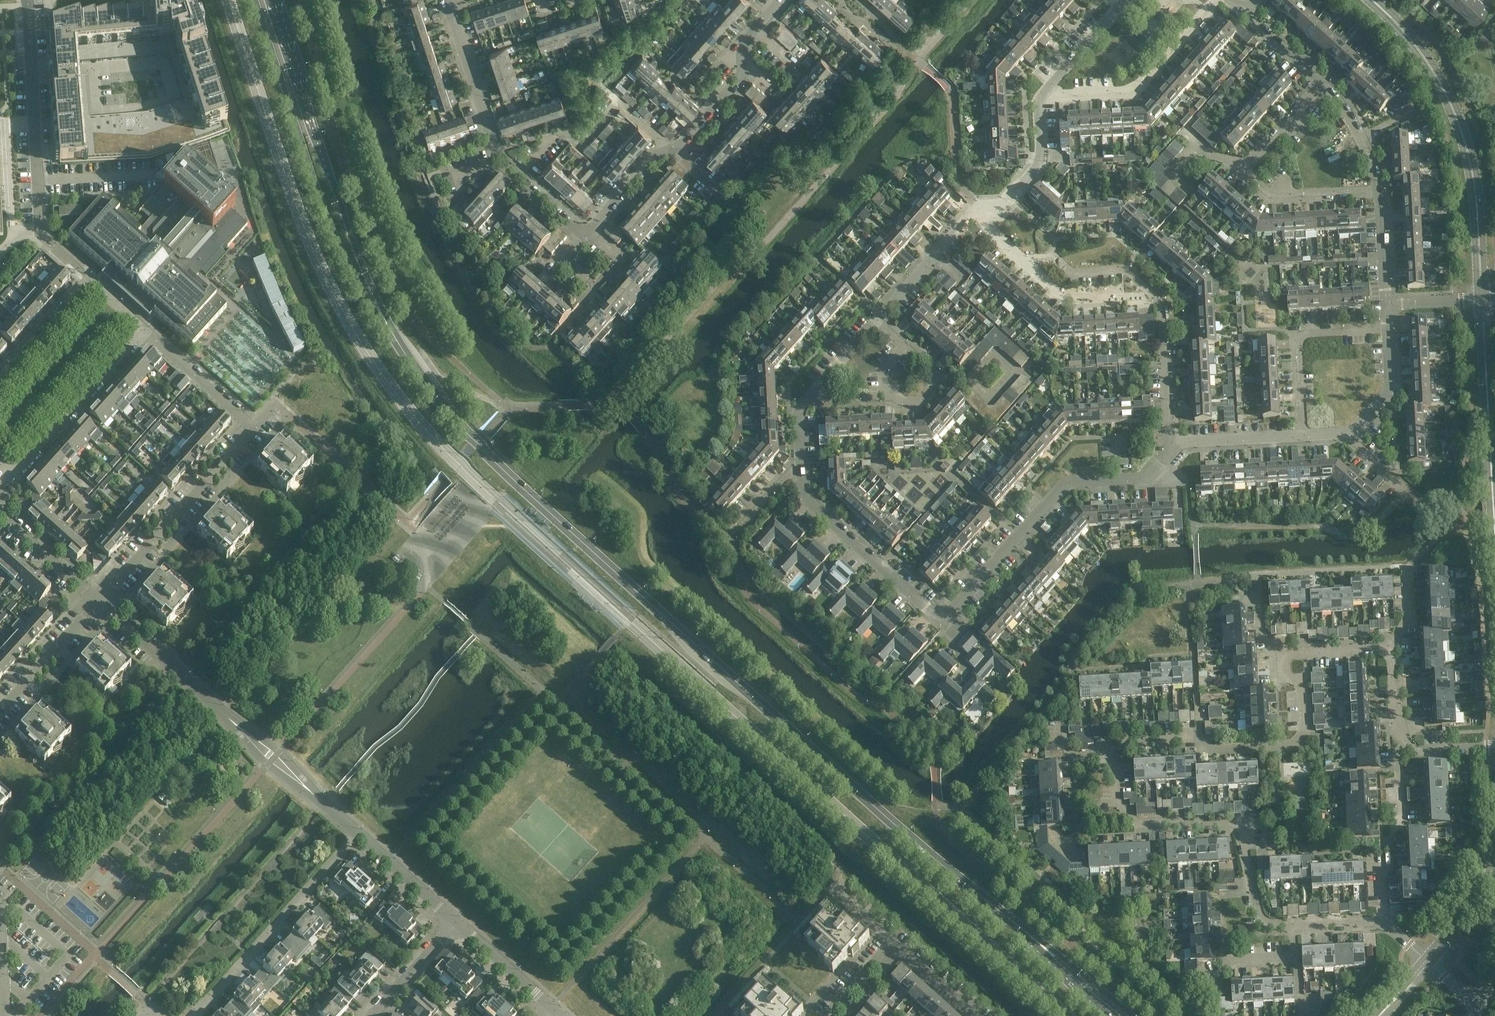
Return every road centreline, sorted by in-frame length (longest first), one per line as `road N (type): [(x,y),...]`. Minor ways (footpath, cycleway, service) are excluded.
road 1 (secondary): [(1042,948),(527,495),(462,429),(398,345)]
road 2 (residential): [(801,406),(807,499),(937,613),(955,609),(1065,488),(1142,480),(1171,447)]
road 3 (secondary): [(255,0),(336,238),(398,345)]
road 4 (secondary): [(398,345),(362,264),(273,0)]
road 5 (unclassified): [(358,831),(98,606)]
road 6 (tertiary): [(1482,299),(1475,186),(1457,119),(1419,50),(1372,0)]
road 7 (residential): [(1114,754),(1115,806),(1141,828),(1245,825),(1261,917),(1294,925)]
road 8 (residential): [(1114,746),(1301,745),(1300,690),(1279,671),(1278,657)]
road 9 (residential): [(989,206),(1002,205),(1041,160),(1038,97),(1126,0)]
road 10 (residential): [(1376,192),(1274,195),(1246,169),(1322,87)]
road 11 (residential): [(196,1015),(358,831)]
road 12 (tertiary): [(1494,538),(1482,299)]
road 13 (residential): [(98,606),(254,426)]
road 14 (residential): [(29,17),(37,227)]
road 15 (residential): [(0,472),(20,471),(143,331)]
road 16 (residential): [(675,151),(742,79),(744,45),(784,0)]
road 17 (residential): [(1301,438),(1297,338),(1382,333)]
road 18 (residential): [(876,325),(980,207),(989,206)]
road 19 (residential): [(497,157),(444,0)]
road 20 (residential): [(1301,438),(1349,434),(1376,411),(1384,394),(1382,333)]
road 21 (residential): [(1171,447),(1161,303),(1154,299)]
road 22 (residential): [(254,426),(143,331)]
road 23 (residential): [(1154,299),(1126,270),(1072,274),(1057,260),(1026,262)]
road 24 (residential): [(1154,299),(1067,302),(1026,262)]
road 25 (residential): [(0,707),(98,606)]
road 26 (residential): [(552,1007),(451,919)]
road 27 (residential): [(98,606),(0,519)]
road 28 (residential): [(0,381),(87,283)]
road 29 (residential): [(1171,447),(1301,438)]
road 30 (residential): [(451,919),(358,831)]
road 31 (residential): [(369,1015),(451,919)]
road 32 (residential): [(1376,192),(1361,138),(1322,87)]

